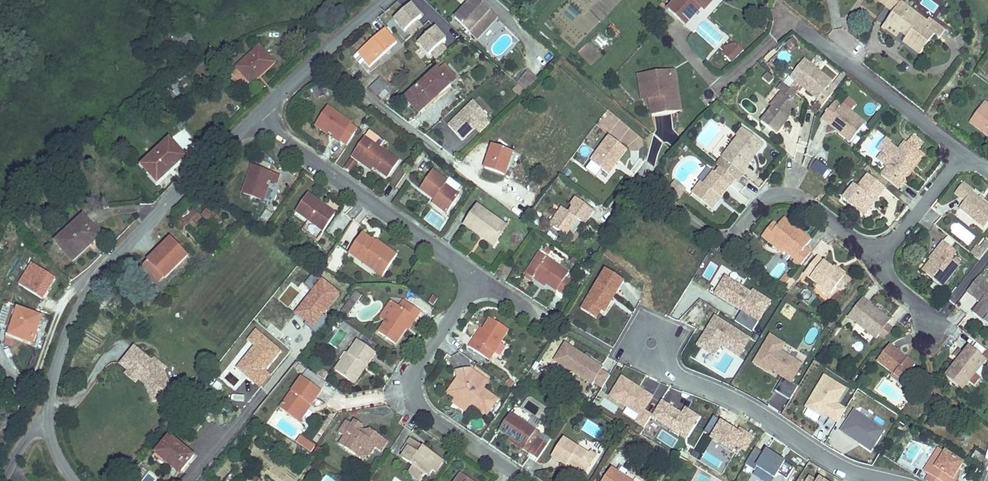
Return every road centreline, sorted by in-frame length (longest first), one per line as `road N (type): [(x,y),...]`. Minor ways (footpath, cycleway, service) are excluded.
road 1 (residential): [(253,121),(479,278),(412,374),(415,406),(529,480)]
road 2 (residential): [(49,401),(82,291),(253,121)]
road 3 (residential): [(878,480),(664,369),(652,342)]
road 4 (residential): [(884,256),(802,198),(766,195),(728,249)]
road 5 (residential): [(966,148),(810,26)]
road 6 (residential): [(253,121),(387,0)]
road 7 (residential): [(966,148),(884,256)]

